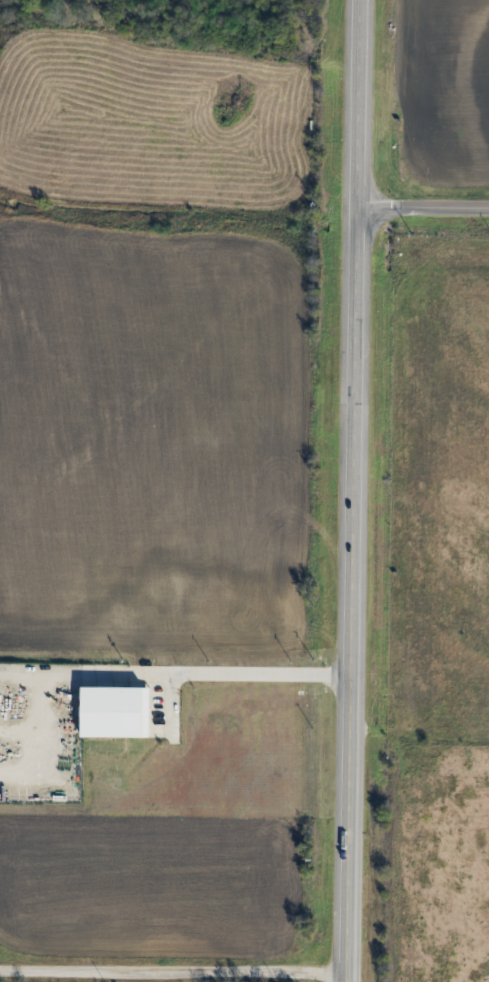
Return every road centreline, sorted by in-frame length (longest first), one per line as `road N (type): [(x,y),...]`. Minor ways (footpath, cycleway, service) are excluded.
road 1 (primary): [(342,981),(354,0)]
road 2 (residential): [(342,976),(0,971)]
road 3 (residential): [(351,207),(488,208)]

